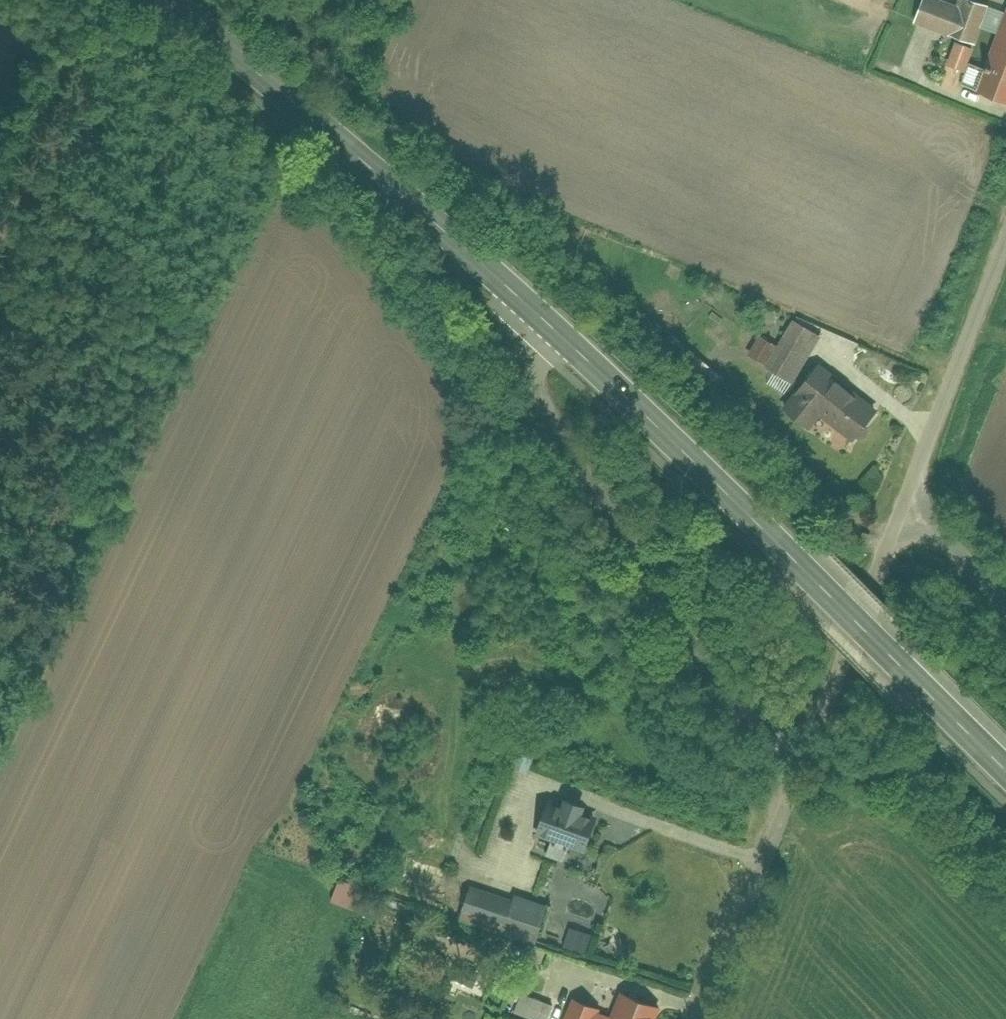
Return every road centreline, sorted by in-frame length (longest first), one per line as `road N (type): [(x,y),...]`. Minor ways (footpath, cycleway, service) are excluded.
road 1 (primary): [(1005,763),(552,324)]
road 2 (unclassified): [(797,755),(730,700),(535,391),(532,356),(552,324)]
road 3 (primary): [(552,324),(168,0)]
road 4 (unclassified): [(896,498),(1005,223)]
road 5 (unclassified): [(696,1018),(797,755)]
road 6 (unclassified): [(797,755),(896,498)]
road 7 (residential): [(896,498),(1005,624)]

